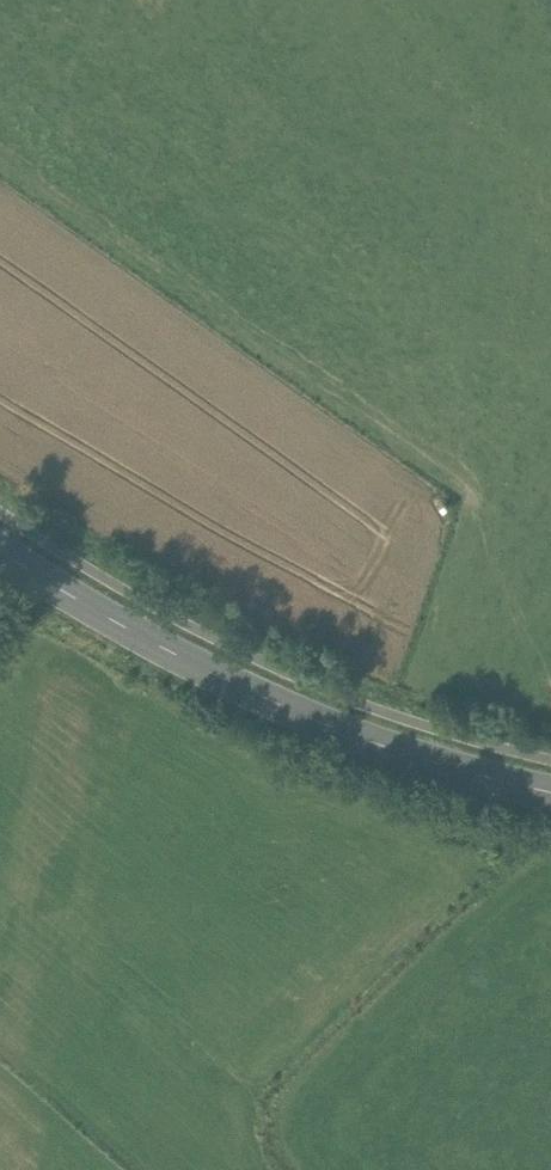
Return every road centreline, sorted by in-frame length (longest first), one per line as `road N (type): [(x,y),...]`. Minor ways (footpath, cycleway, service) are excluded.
road 1 (secondary): [(0,551),(112,621),(280,706),(373,743),(550,793)]

